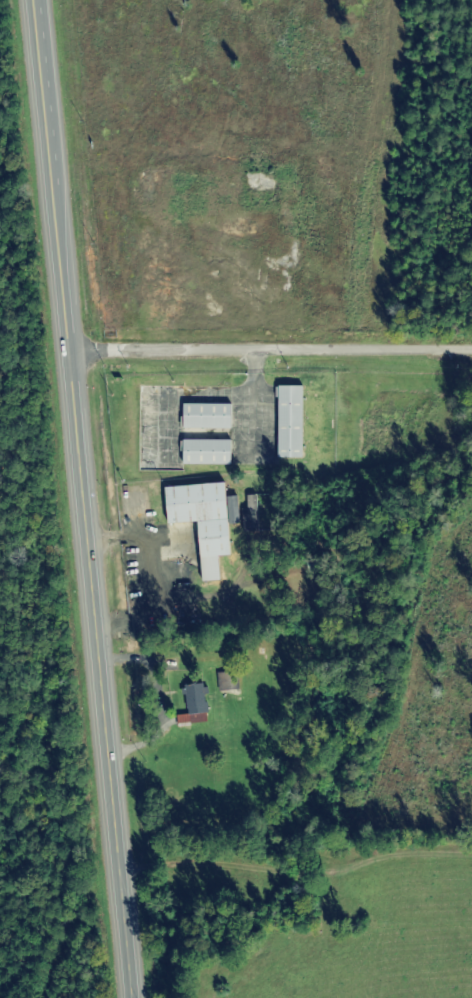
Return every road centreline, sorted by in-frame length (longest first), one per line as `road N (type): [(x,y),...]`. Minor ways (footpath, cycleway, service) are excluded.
road 1 (trunk): [(130,997),(33,0)]
road 2 (residential): [(471,350),(70,352)]
road 3 (residential): [(117,879),(471,864)]

